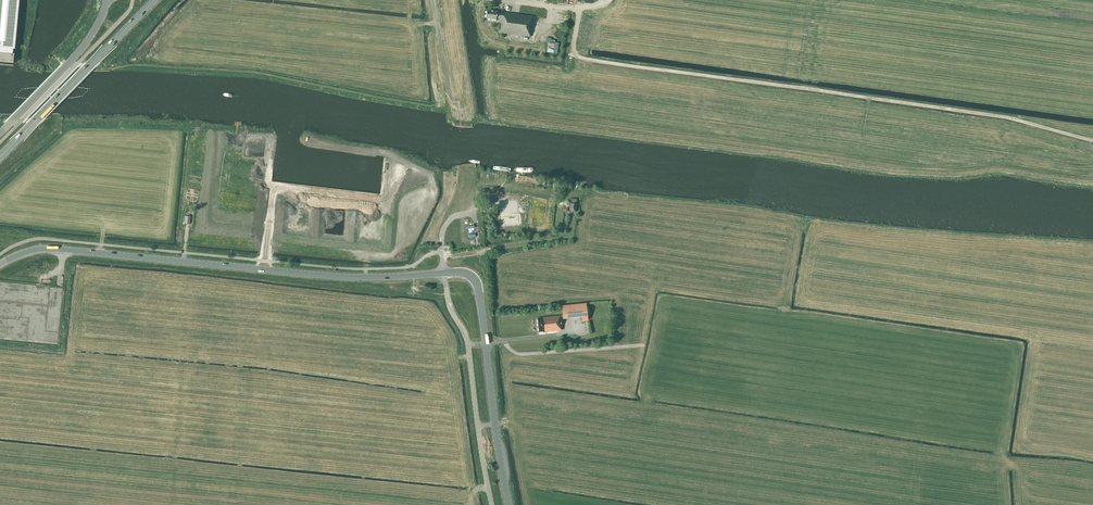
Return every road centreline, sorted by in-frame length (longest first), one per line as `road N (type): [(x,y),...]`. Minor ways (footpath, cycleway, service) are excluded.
road 1 (track): [(579,10),(573,45),(579,55),(1007,118),(1092,141)]
road 2 (primary): [(443,273),(333,276),(45,248),(0,264)]
road 3 (primary): [(154,0),(0,157)]
road 4 (unclassified): [(107,0),(88,40),(0,133)]
road 5 (primary): [(509,504),(485,343)]
road 6 (unclassified): [(492,504),(468,345)]
road 7 (track): [(644,345),(521,354),(504,340)]

